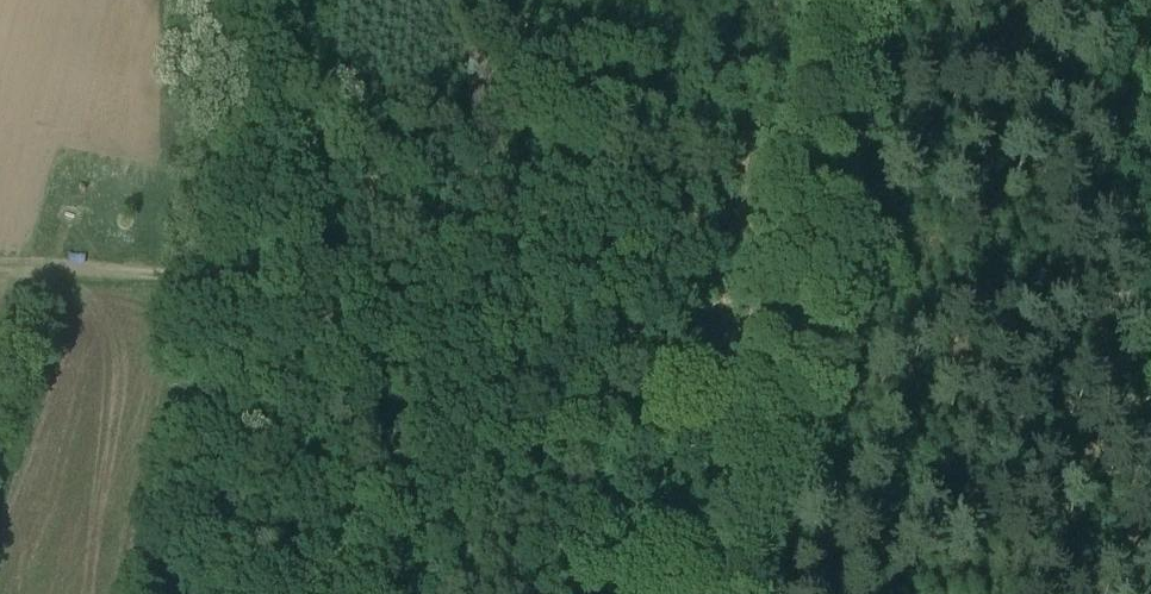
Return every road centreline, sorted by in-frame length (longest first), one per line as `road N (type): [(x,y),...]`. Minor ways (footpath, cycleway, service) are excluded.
road 1 (track): [(845,0),(766,494)]
road 2 (track): [(210,593),(250,273)]
road 3 (track): [(250,273),(286,0)]
road 4 (track): [(0,263),(250,273)]
road 5 (track): [(766,494),(884,569),(909,593)]

